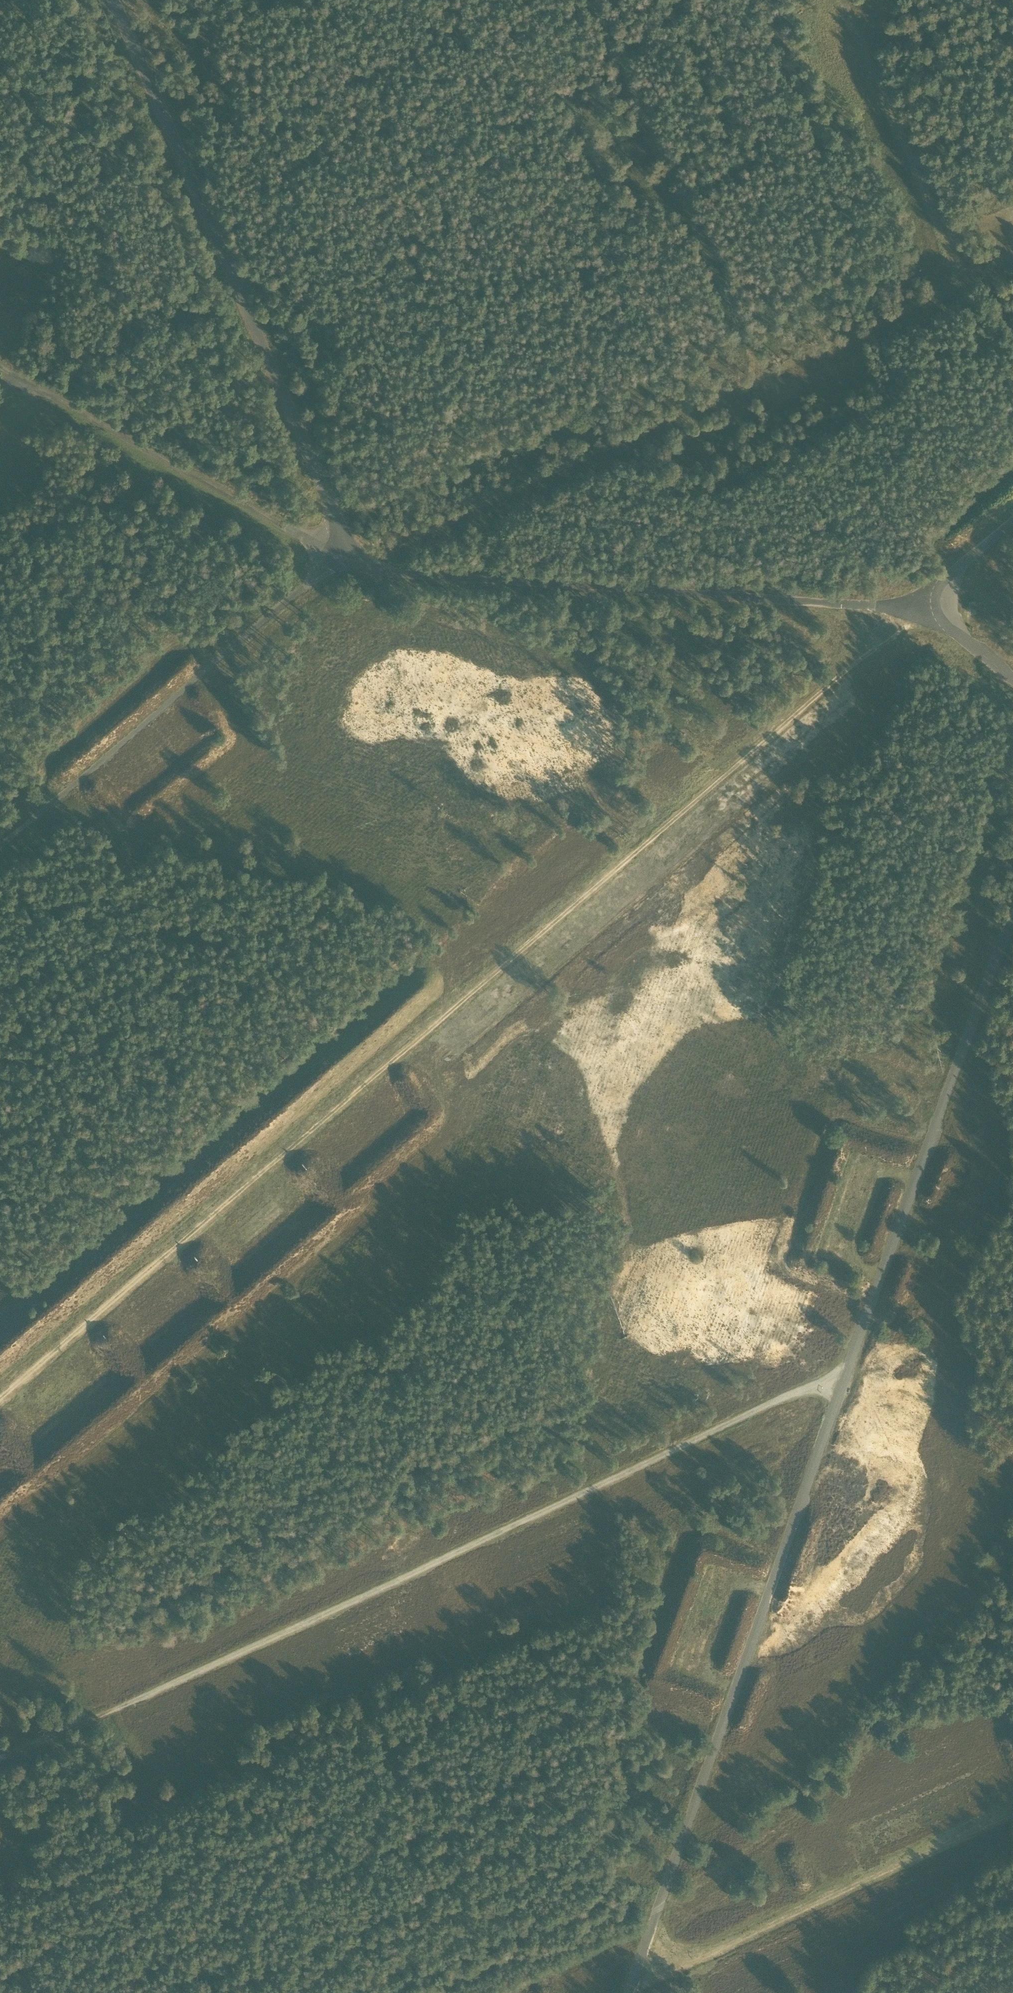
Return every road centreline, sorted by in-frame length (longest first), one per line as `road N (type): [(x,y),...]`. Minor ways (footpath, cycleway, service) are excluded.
road 1 (track): [(0,1399),(903,626),(937,609)]
road 2 (track): [(1012,919),(633,1992)]
road 3 (track): [(843,1387),(793,1398),(0,1762)]
road 4 (track): [(360,564),(1012,263)]
road 5 (track): [(937,609),(401,576),(369,569),(346,550)]
road 6 (track): [(346,550),(112,0)]
road 7 (track): [(346,550),(0,850)]
road 8 (track): [(649,1945),(698,1958),(1012,1815)]
road 9 (track): [(0,369),(337,559)]

